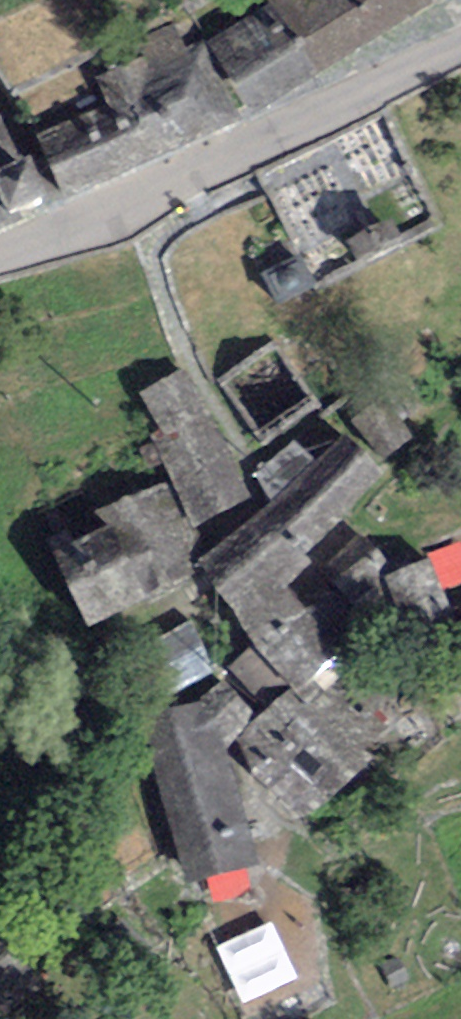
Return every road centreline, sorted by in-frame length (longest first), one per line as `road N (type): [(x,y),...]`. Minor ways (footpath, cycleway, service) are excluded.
road 1 (tertiary): [(0,260),(188,181),(460,47)]

